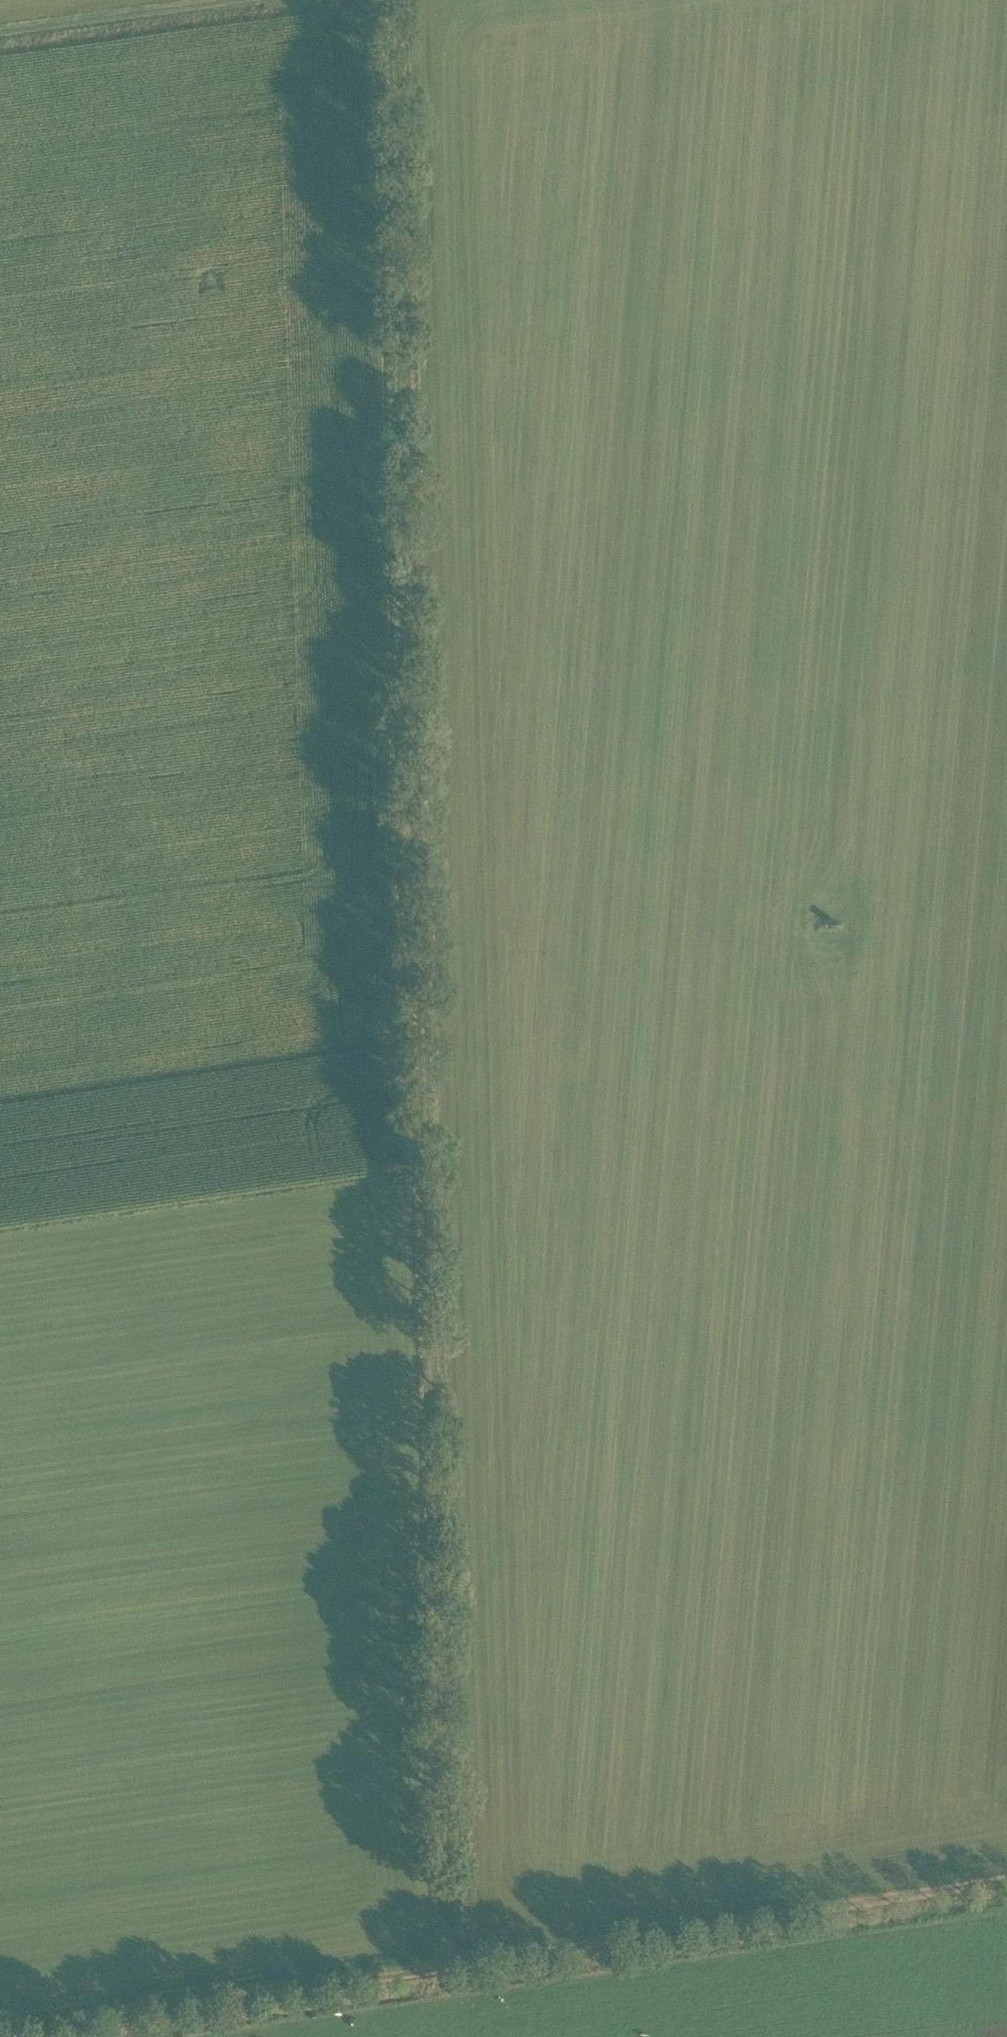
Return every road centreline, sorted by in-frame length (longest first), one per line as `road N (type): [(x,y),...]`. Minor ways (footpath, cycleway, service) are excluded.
road 1 (track): [(450,1973),(395,0)]
road 2 (track): [(23,2036),(1006,1888)]
road 3 (track): [(0,33),(231,0)]

